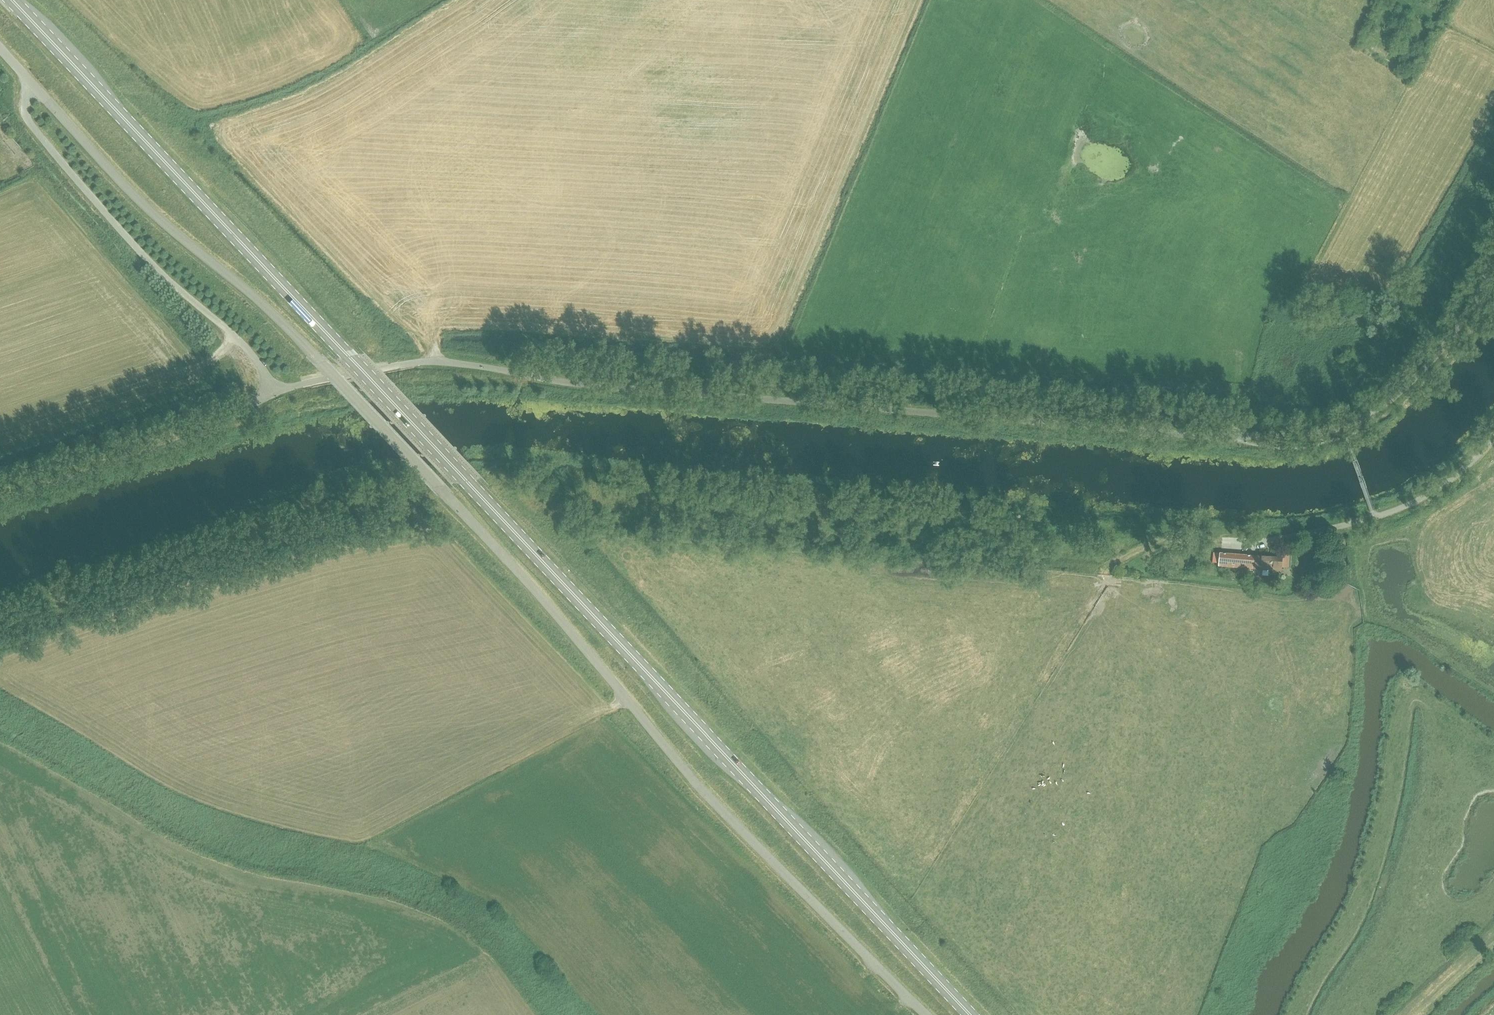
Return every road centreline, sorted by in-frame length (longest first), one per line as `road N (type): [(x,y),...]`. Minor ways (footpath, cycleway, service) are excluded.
road 1 (primary): [(970,1014),(12,0)]
road 2 (unclassified): [(927,1014),(694,781),(516,570),(320,362),(130,191),(30,82)]
road 3 (unclassified): [(1374,413),(1329,431),(1228,437),(556,382),(441,362),(273,394)]
road 4 (unclassified): [(30,82),(25,107),(33,127),(143,256),(235,336),(273,394)]
road 5 (unclassified): [(1222,543),(1333,530),(1398,510),(1437,489),(1493,439)]
road 6 (unclassified): [(273,394),(199,436),(0,502)]
road 7 (unclassified): [(1374,413),(1454,332),(1493,252)]

